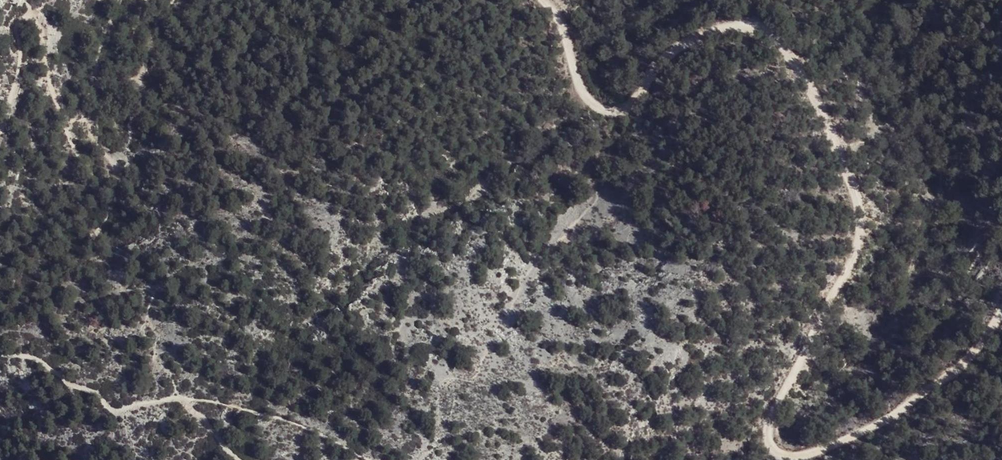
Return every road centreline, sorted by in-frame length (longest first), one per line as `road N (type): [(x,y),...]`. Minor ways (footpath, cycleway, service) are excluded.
road 1 (track): [(543,0),(569,44),(576,79),(604,110),(622,112),(673,51),(746,26),(788,51),(813,98),(845,171),(860,236),(772,412),(771,443),(781,455),(802,456),(884,421),(956,371),(1001,309)]

